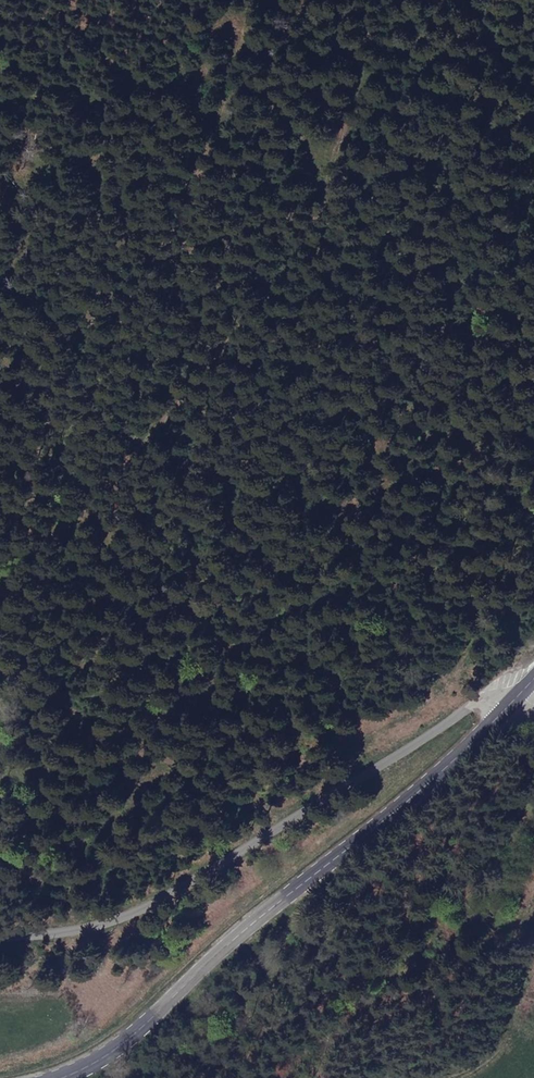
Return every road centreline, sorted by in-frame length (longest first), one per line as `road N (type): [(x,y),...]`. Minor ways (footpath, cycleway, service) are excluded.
road 1 (secondary): [(515,699),(117,1050),(63,1077)]
road 2 (residential): [(0,938),(42,937),(138,914),(487,699),(515,699)]

